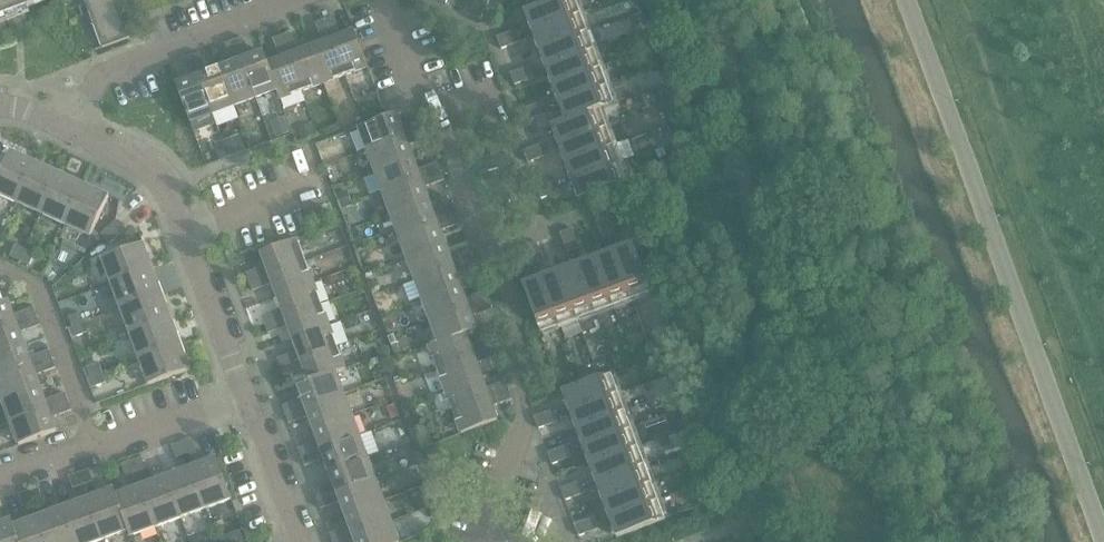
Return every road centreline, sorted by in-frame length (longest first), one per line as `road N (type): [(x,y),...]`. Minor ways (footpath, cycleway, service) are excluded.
road 1 (unclassified): [(1103,524),(908,0)]
road 2 (residential): [(246,398),(171,197),(142,163),(75,131)]
road 3 (residential): [(483,541),(526,414),(517,316),(488,251)]
road 4 (residential): [(75,131),(110,72),(305,0)]
road 5 (residential): [(95,445),(34,284),(0,269)]
road 6 (residential): [(95,445),(246,398)]
road 7 (residential): [(300,541),(246,398)]
road 8 (residential): [(440,110),(488,251)]
road 9 (residential): [(384,0),(414,78),(440,110)]

